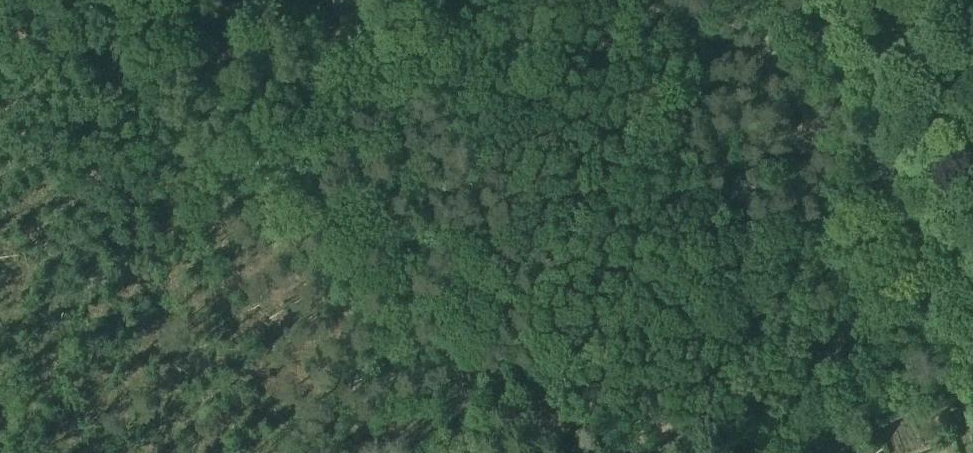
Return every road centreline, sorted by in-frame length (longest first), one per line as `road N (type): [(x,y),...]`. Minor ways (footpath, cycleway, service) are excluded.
road 1 (secondary): [(972,405),(830,0)]
road 2 (track): [(783,0),(850,227)]

